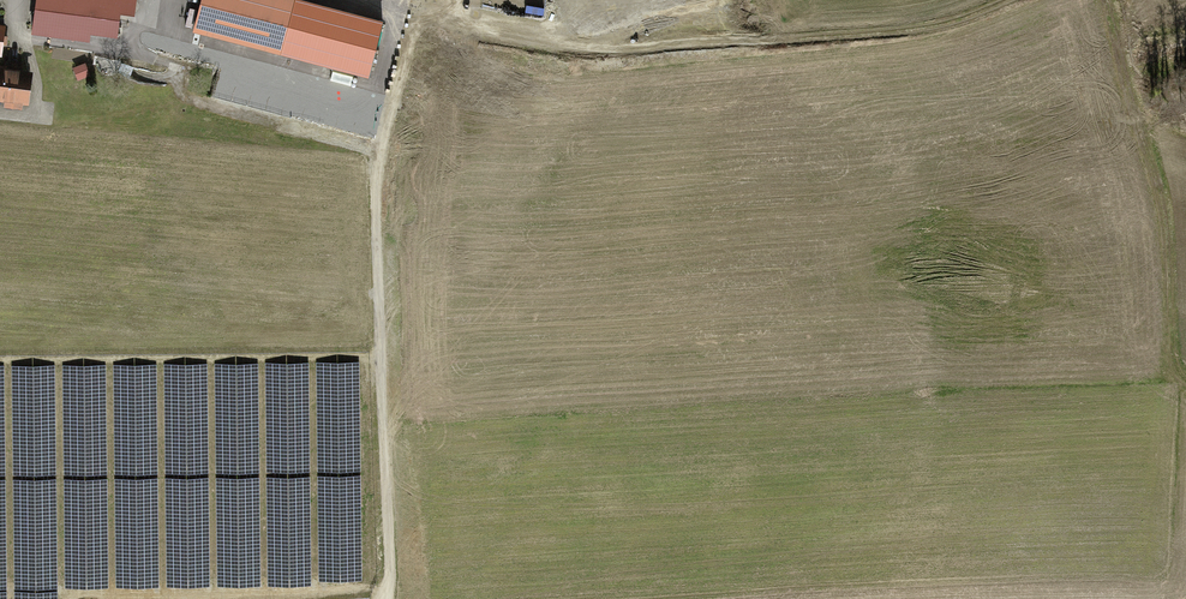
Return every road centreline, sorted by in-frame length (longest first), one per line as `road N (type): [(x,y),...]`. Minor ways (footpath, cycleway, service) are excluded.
road 1 (track): [(362,14),(492,50),(584,51),(883,34),(968,20),(1007,0)]
road 2 (track): [(352,0),(362,14),(392,564),(387,597)]
road 3 (track): [(1110,0),(1168,200),(1172,377),(1185,385)]

